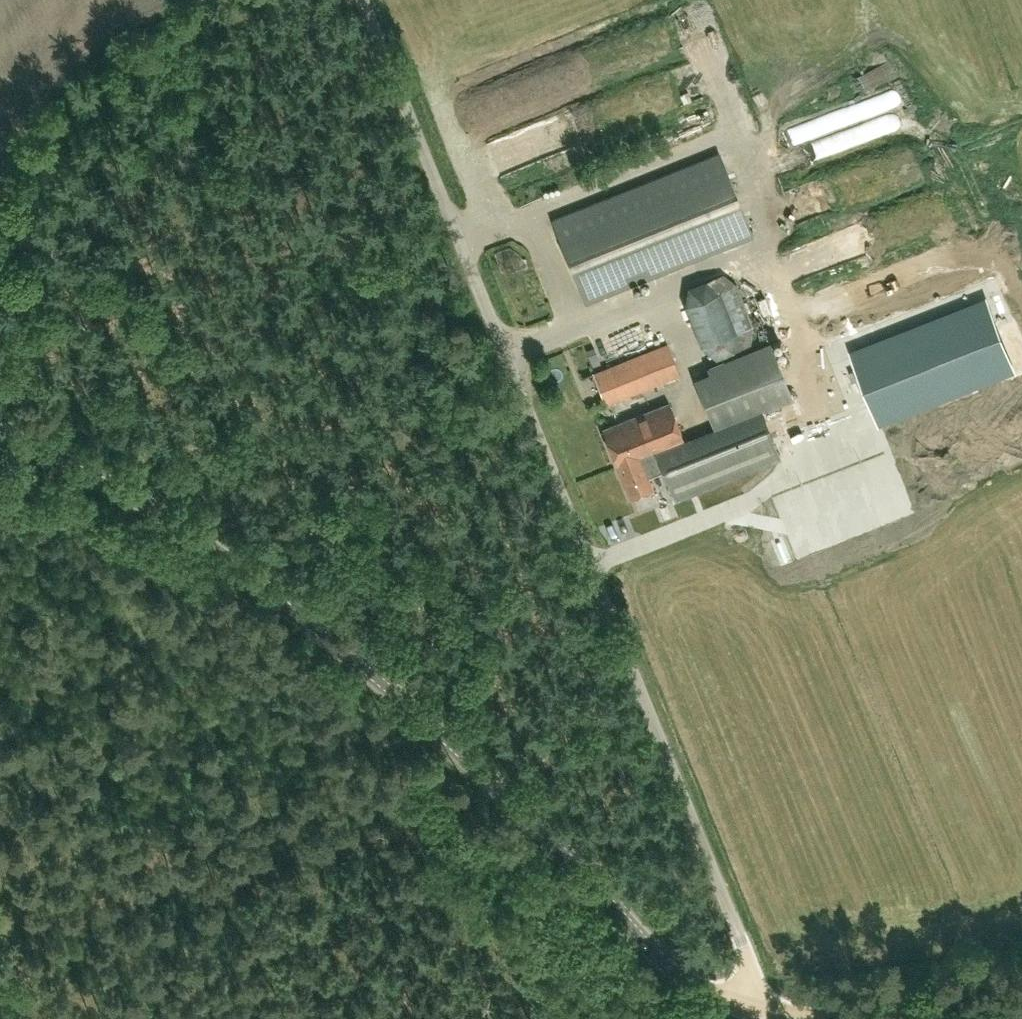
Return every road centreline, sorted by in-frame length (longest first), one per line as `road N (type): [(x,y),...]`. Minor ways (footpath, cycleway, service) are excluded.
road 1 (unclassified): [(764,1006),(352,0)]
road 2 (tertiary): [(764,1006),(685,978),(377,673),(234,563),(0,432)]
road 3 (track): [(0,907),(394,856),(505,801)]

